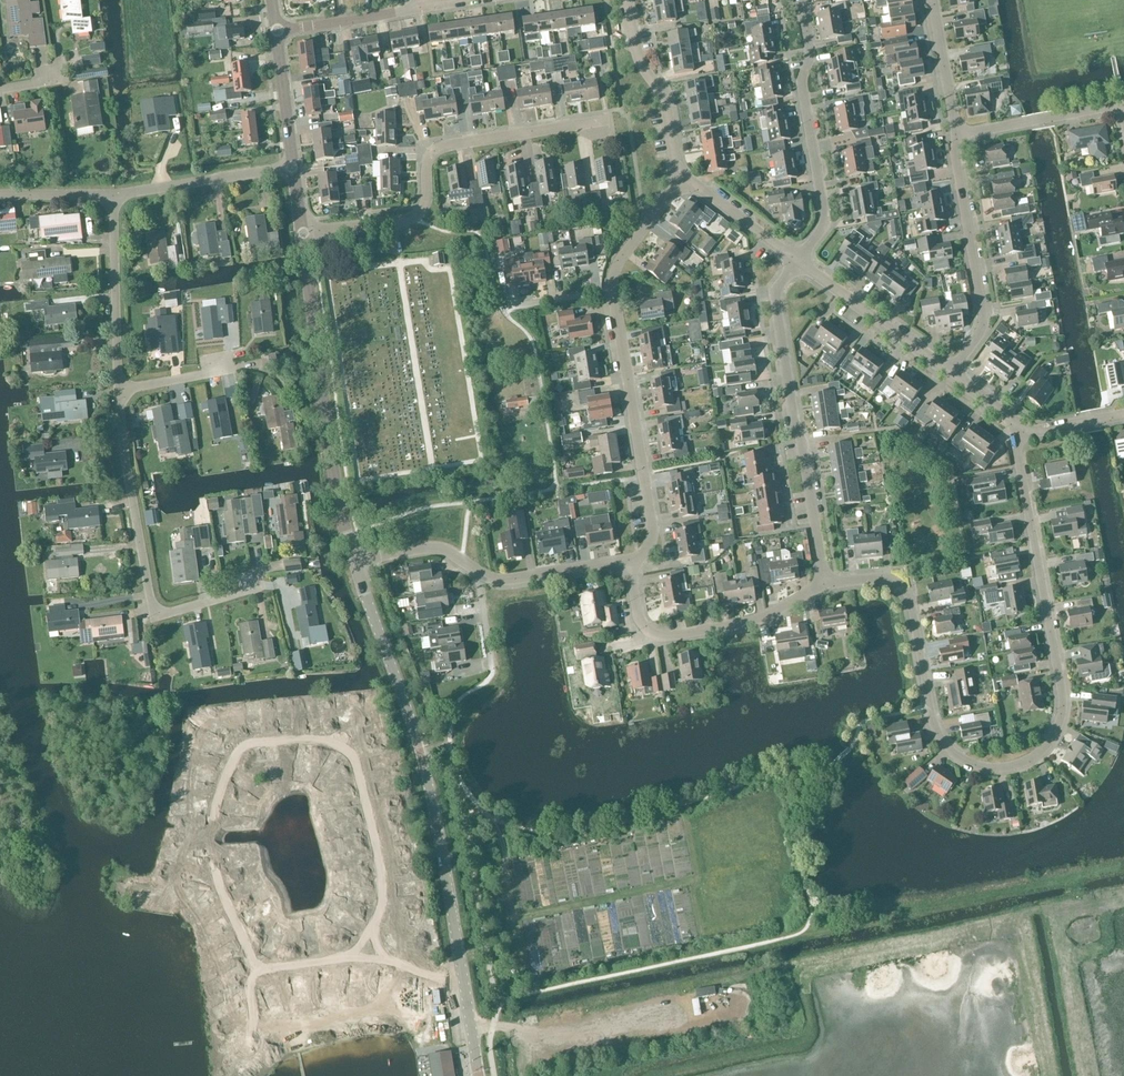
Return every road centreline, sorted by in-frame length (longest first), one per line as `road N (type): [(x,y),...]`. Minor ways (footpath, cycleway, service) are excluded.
road 1 (residential): [(825,587),(901,587),(910,600),(939,738),(953,758),(974,771),(1010,775),(1033,765),(1062,719),(1061,687),(1017,437)]
road 2 (tertiary): [(480,1075),(423,757),(355,562)]
road 3 (residential): [(303,233),(417,217),(441,150),(608,121)]
road 4 (residential): [(825,587),(776,295),(797,262)]
road 5 (tertiary): [(355,562),(303,233)]
road 6 (residential): [(261,587),(159,614),(120,395)]
road 7 (residential): [(631,563),(654,535),(610,290)]
road 8 (residential): [(797,262),(825,222),(803,87),(811,51),(801,0)]
road 9 (residential): [(825,587),(755,624),(664,637),(641,619),(631,563)]
road 10 (residential): [(950,372),(984,316),(956,137)]
road 11 (track): [(472,1030),(539,1031),(674,1004)]
road 12 (residential): [(120,395),(115,199)]
road 13 (residential): [(950,372),(797,262)]
road 14 (residential): [(682,179),(669,110),(641,56),(629,0)]
road 15 (residential): [(295,167),(115,199)]
road 16 (residential): [(956,137),(1122,108)]
road 17 (residential): [(631,563),(499,581),(479,574)]
road 18 (residential): [(277,30),(425,6)]
road 19 (residential): [(797,262),(682,179)]
road 20 (residential): [(956,137),(932,0)]
road 21 (tertiary): [(295,167),(277,30)]
road 22 (residential): [(610,290),(619,260),(682,179)]
road 23 (residential): [(479,574),(428,549),(355,562)]

